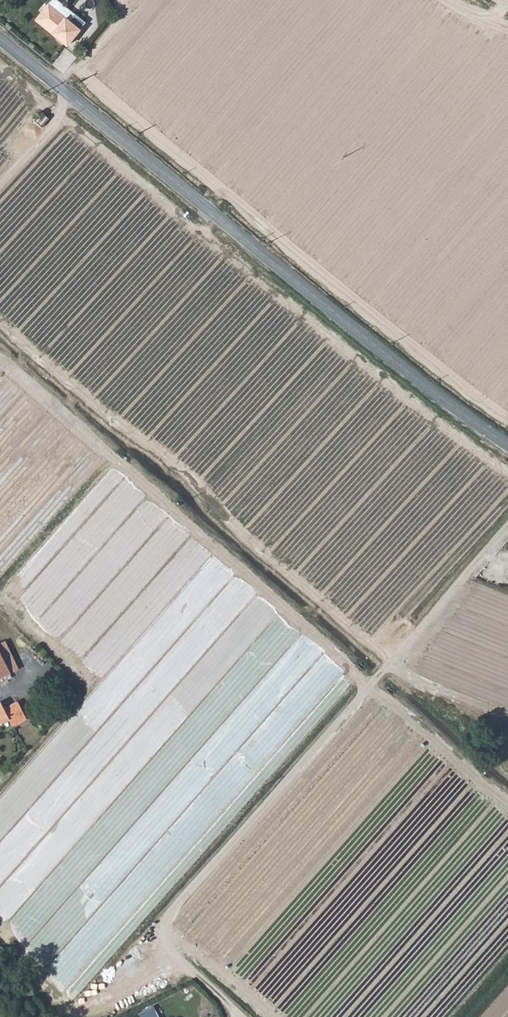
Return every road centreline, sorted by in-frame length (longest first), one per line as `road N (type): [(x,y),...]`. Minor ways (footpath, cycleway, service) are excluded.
road 1 (tertiary): [(507,446),(0,39)]

